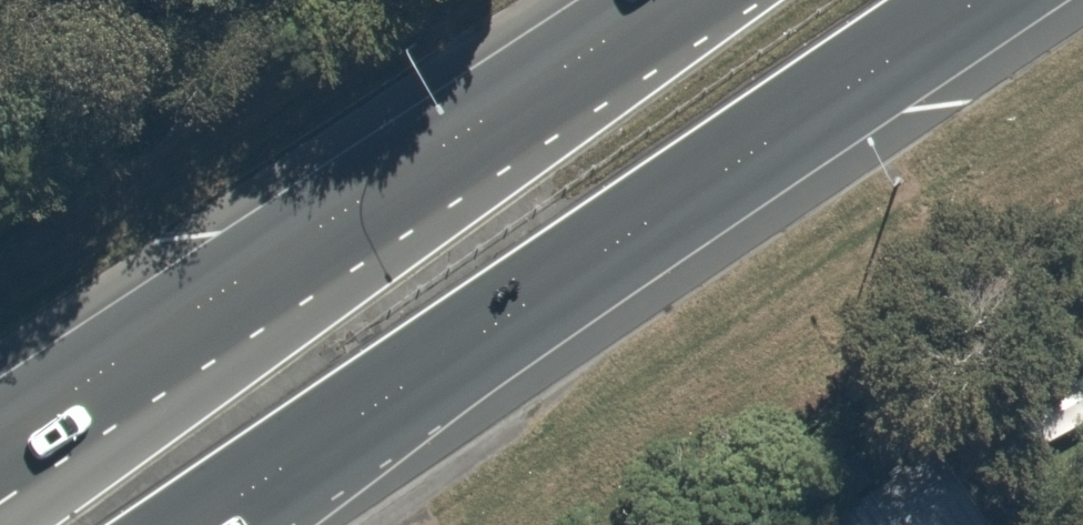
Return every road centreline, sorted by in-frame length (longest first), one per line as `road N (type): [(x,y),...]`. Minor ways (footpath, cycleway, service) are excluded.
road 1 (trunk): [(978,0),(197,524)]
road 2 (trunk): [(0,456),(665,0)]

